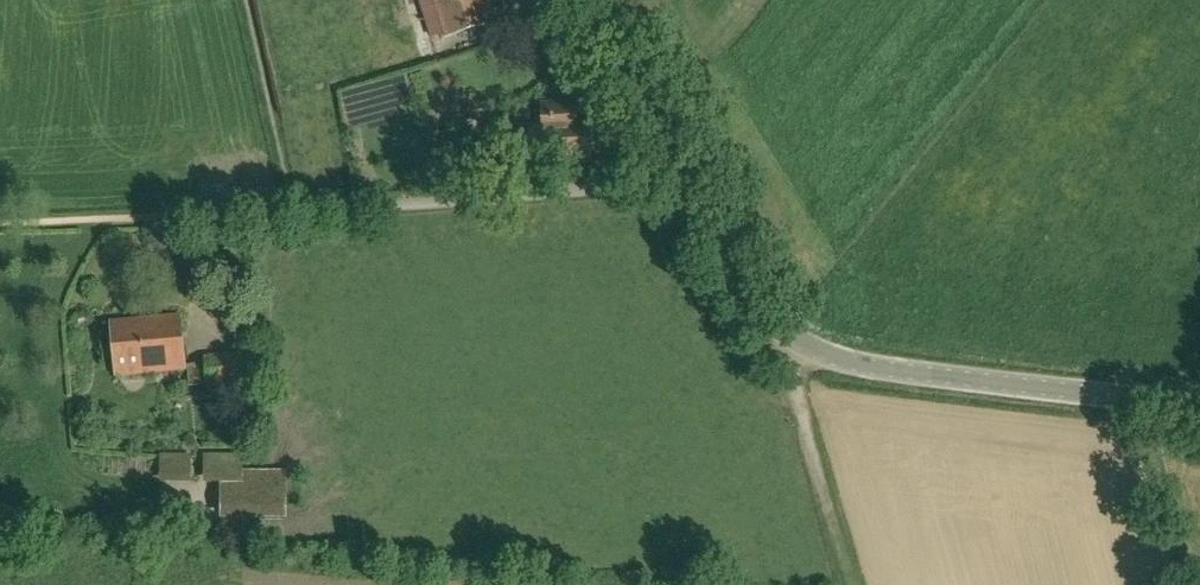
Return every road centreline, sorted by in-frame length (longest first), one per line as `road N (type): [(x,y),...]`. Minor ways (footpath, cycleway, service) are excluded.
road 1 (unclassified): [(1199,405),(917,374),(801,352),(747,294),(685,178)]
road 2 (unclassified): [(685,178),(546,196),(176,216)]
road 3 (track): [(850,584),(801,414),(801,352)]
road 4 (unclassified): [(685,178),(586,0)]

